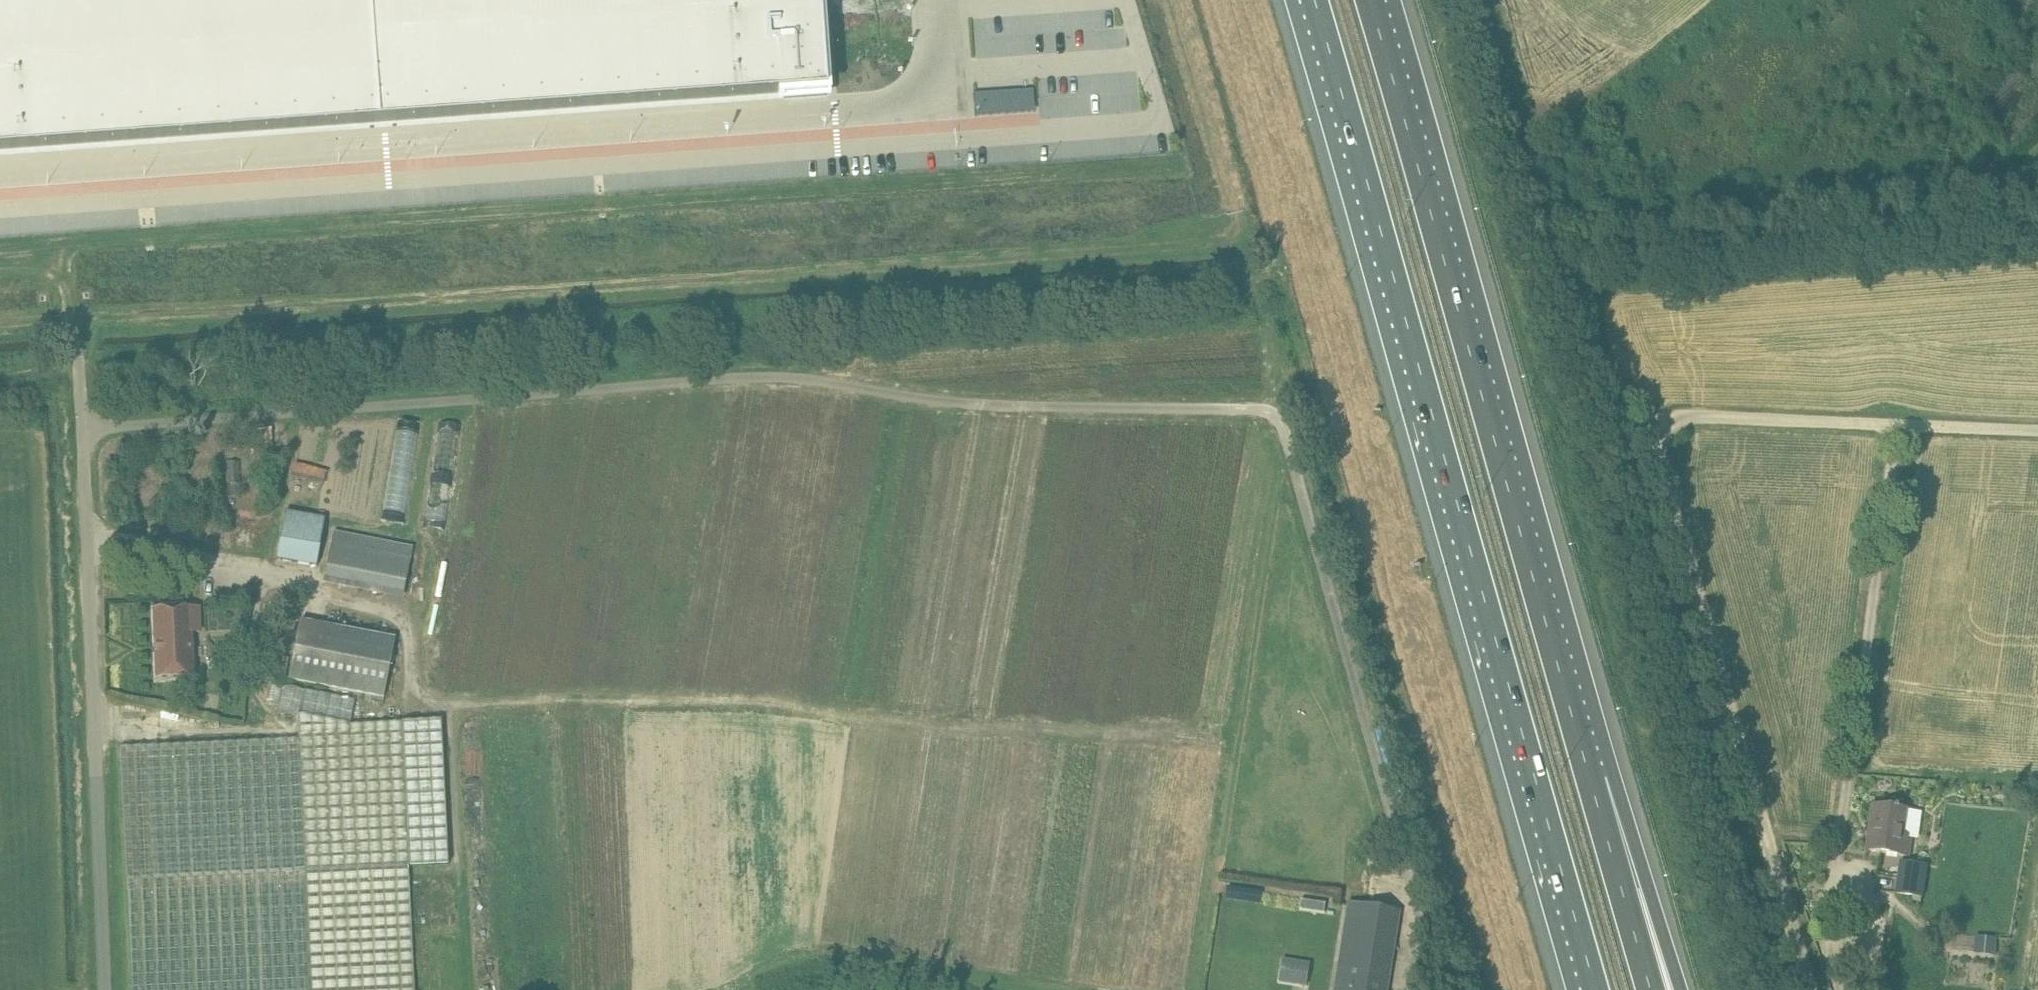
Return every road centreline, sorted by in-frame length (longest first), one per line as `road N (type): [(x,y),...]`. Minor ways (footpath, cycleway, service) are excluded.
road 1 (unclassified): [(1444,989),(1414,914),(1275,411),(937,399),(787,375),(85,429)]
road 2 (motorway): [(1314,0),(1594,989)]
road 3 (unclassified): [(1813,989),(1655,442),(1658,423),(1682,414),(2037,428)]
road 4 (motorway): [(1589,777),(1370,0)]
road 5 (unclassified): [(100,989),(85,429)]
road 6 (motorway): [(1672,989),(1589,777)]
road 7 (motorway): [(1651,989),(1589,777)]

